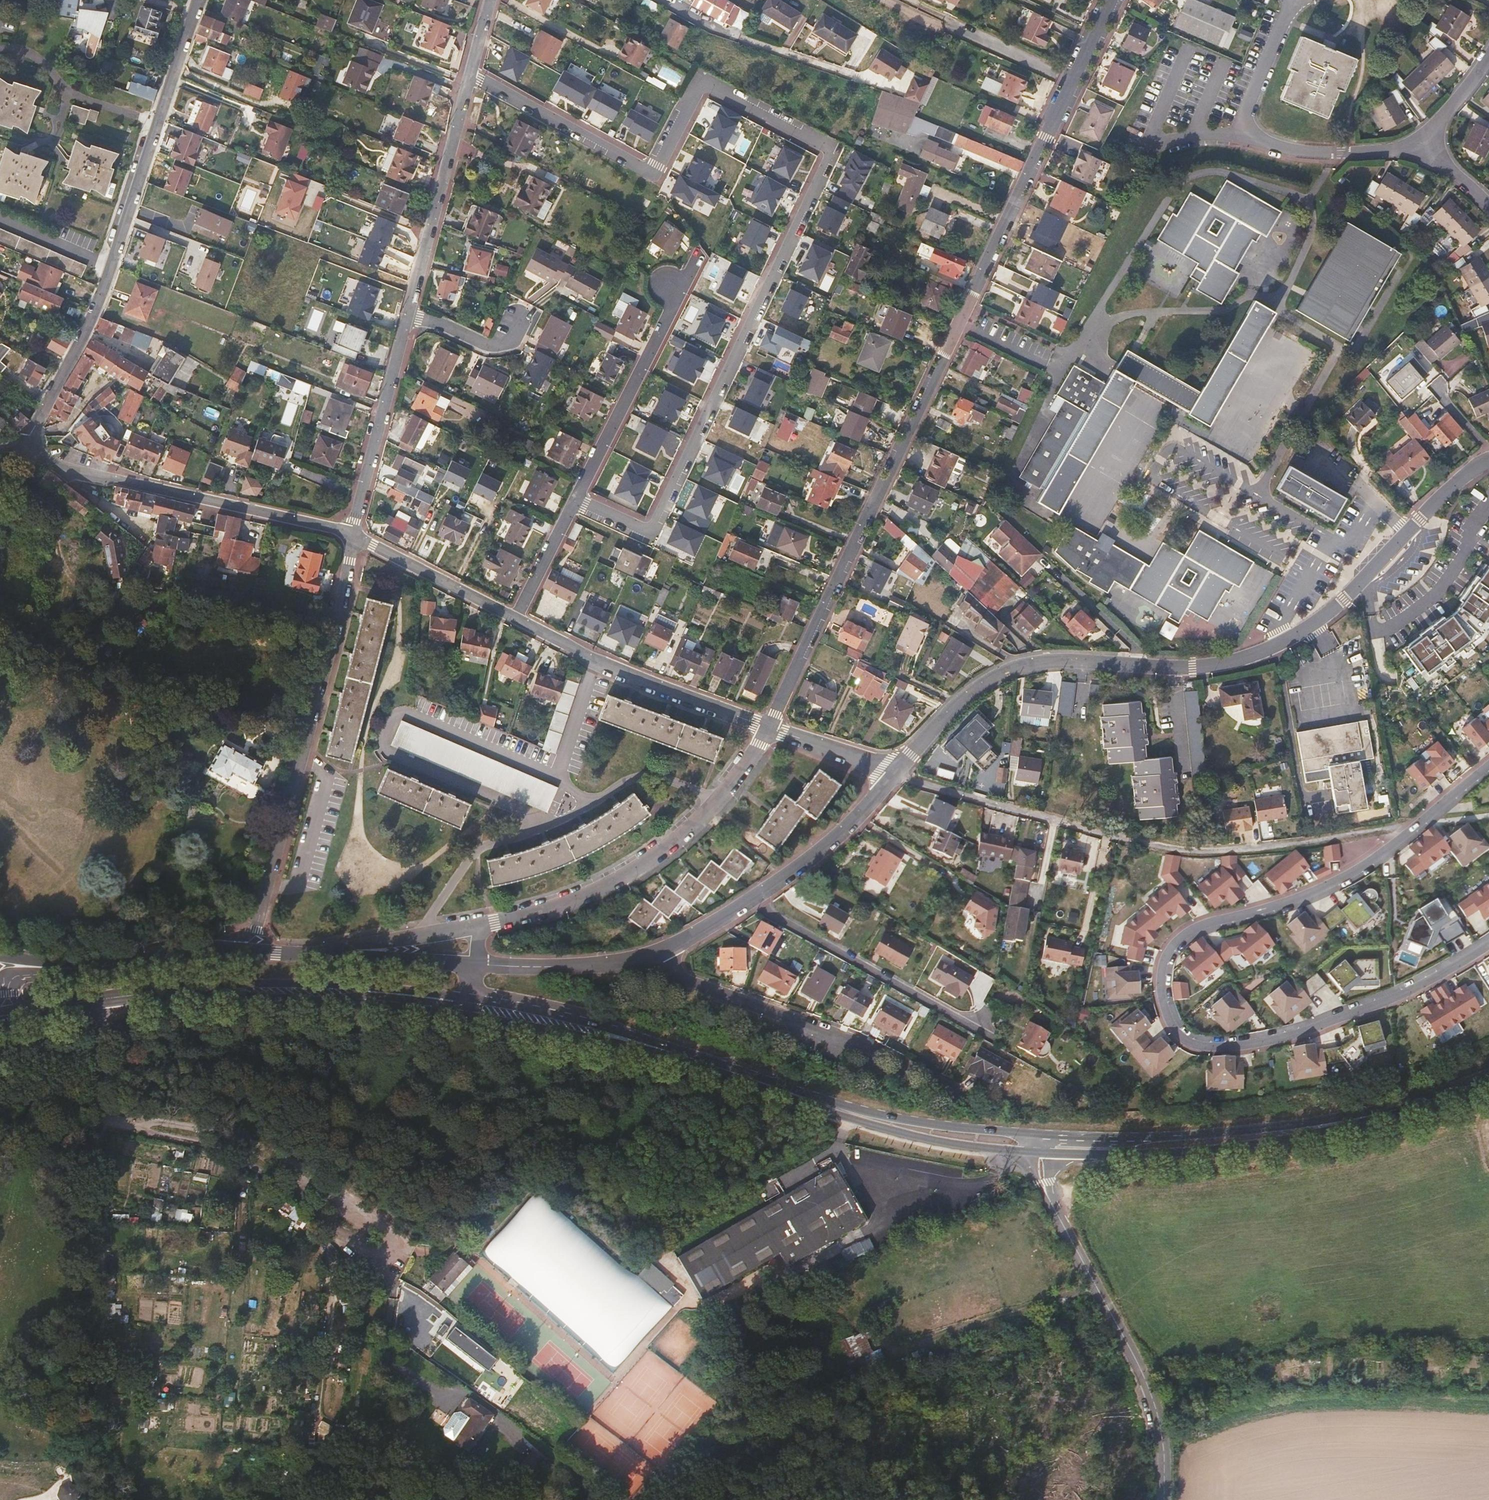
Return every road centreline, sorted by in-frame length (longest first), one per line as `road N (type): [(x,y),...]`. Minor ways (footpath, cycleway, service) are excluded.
road 1 (residential): [(576,498),(651,532),(839,148),(704,81),(652,174),(470,73)]
road 2 (residential): [(770,729),(1111,0)]
road 3 (residential): [(1488,767),(1353,874),(1179,942),(1163,973),(1168,1022),(1193,1045),(1293,1038),(1366,1011),(1488,944)]
road 4 (residential): [(895,774),(972,692),(1011,668),(1079,661),(1194,669),(1255,656),(1308,629),(1459,481),(1488,463)]
road 5 (residential): [(26,445),(102,295),(200,0)]
road 6 (residential): [(353,534),(250,953)]
road 7 (track): [(103,1122),(102,1454),(115,1499)]
road 8 (residential): [(480,925),(528,916),(640,864),(718,799),(770,729)]
road 9 (residential): [(980,1101),(879,1052),(692,989),(659,954)]
road 10 (secondary): [(1047,1152),(1207,1150),(1394,1111)]
road 11 (secondary): [(1394,1111),(1202,1133),(1047,1135)]
road 12 (residential): [(26,445),(71,473),(353,534)]
road 13 (residential): [(1047,1195),(1147,1377),(1163,1437),(1165,1499)]
road 14 (secondary): [(474,999),(312,983),(152,993)]
road 15 (residential): [(1423,141),(1389,151),(1315,151),(1245,131),(1243,118),(1291,0)]
road 16 (secondary): [(152,993),(473,1016)]
road 17 (residential): [(515,618),(770,729)]
road 18 (residential): [(751,903),(993,1032)]
road 19 (secondary): [(772,1086),(905,1134),(1031,1151)]
road 20 (secondary): [(1031,1134),(880,1116),(772,1086)]
road 21 (residential): [(576,498),(692,269)]
road 22 (residential): [(408,315),(470,73)]
road 23 (residential): [(660,0),(720,32),(877,83)]
road 24 (residential): [(895,774),(1116,836)]
road 25 (residential): [(353,534),(408,315)]
road 26 (secondary): [(671,1052),(567,1017),(474,999)]
road 27 (secondary): [(473,1016),(671,1052)]
road 28 (residential): [(477,967),(606,964),(659,954)]
road 29 (residential): [(353,534),(515,618)]
road 30 (residential): [(250,953),(201,951),(81,971)]
road 31 (residential): [(855,817),(995,902)]
road 32 (unclassified): [(480,925),(321,957)]
road 33 (residential): [(477,967),(321,957)]
road 34 (unclassified): [(109,998),(103,1122),(134,1126)]
road 35 (residential): [(408,315),(492,347),(510,342),(525,308)]
road 36 (residential): [(751,903),(855,817)]
road 37 (residential): [(515,618),(576,498)]
road 38 (residential): [(770,729),(895,774)]

